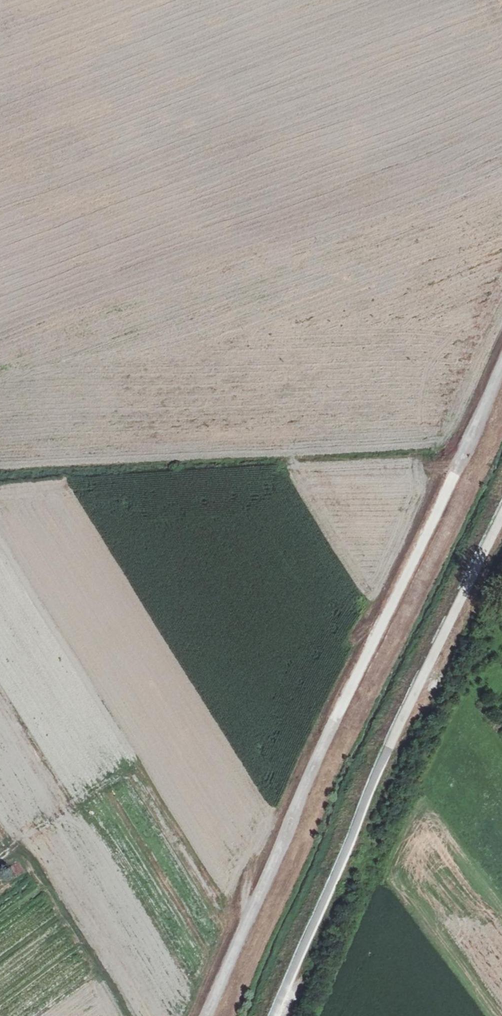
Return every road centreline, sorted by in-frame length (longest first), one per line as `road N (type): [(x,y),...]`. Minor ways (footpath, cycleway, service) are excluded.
road 1 (track): [(501,366),(206,1015)]

